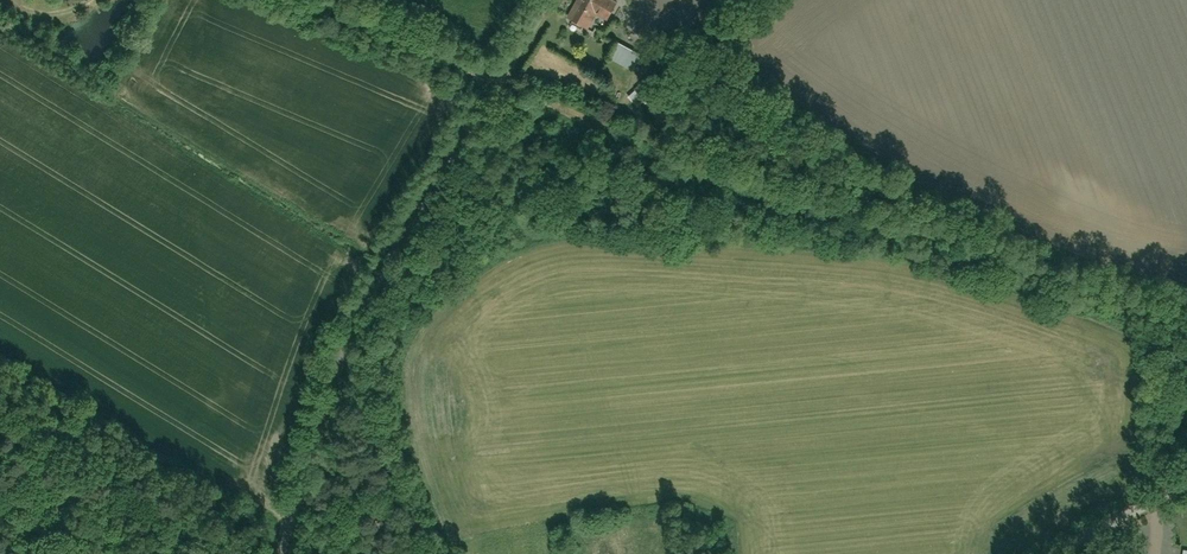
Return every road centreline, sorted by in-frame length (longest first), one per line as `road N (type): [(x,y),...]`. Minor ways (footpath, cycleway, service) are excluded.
road 1 (unclassified): [(542,0),(350,350),(286,553)]
road 2 (residential): [(1059,553),(1186,485)]

